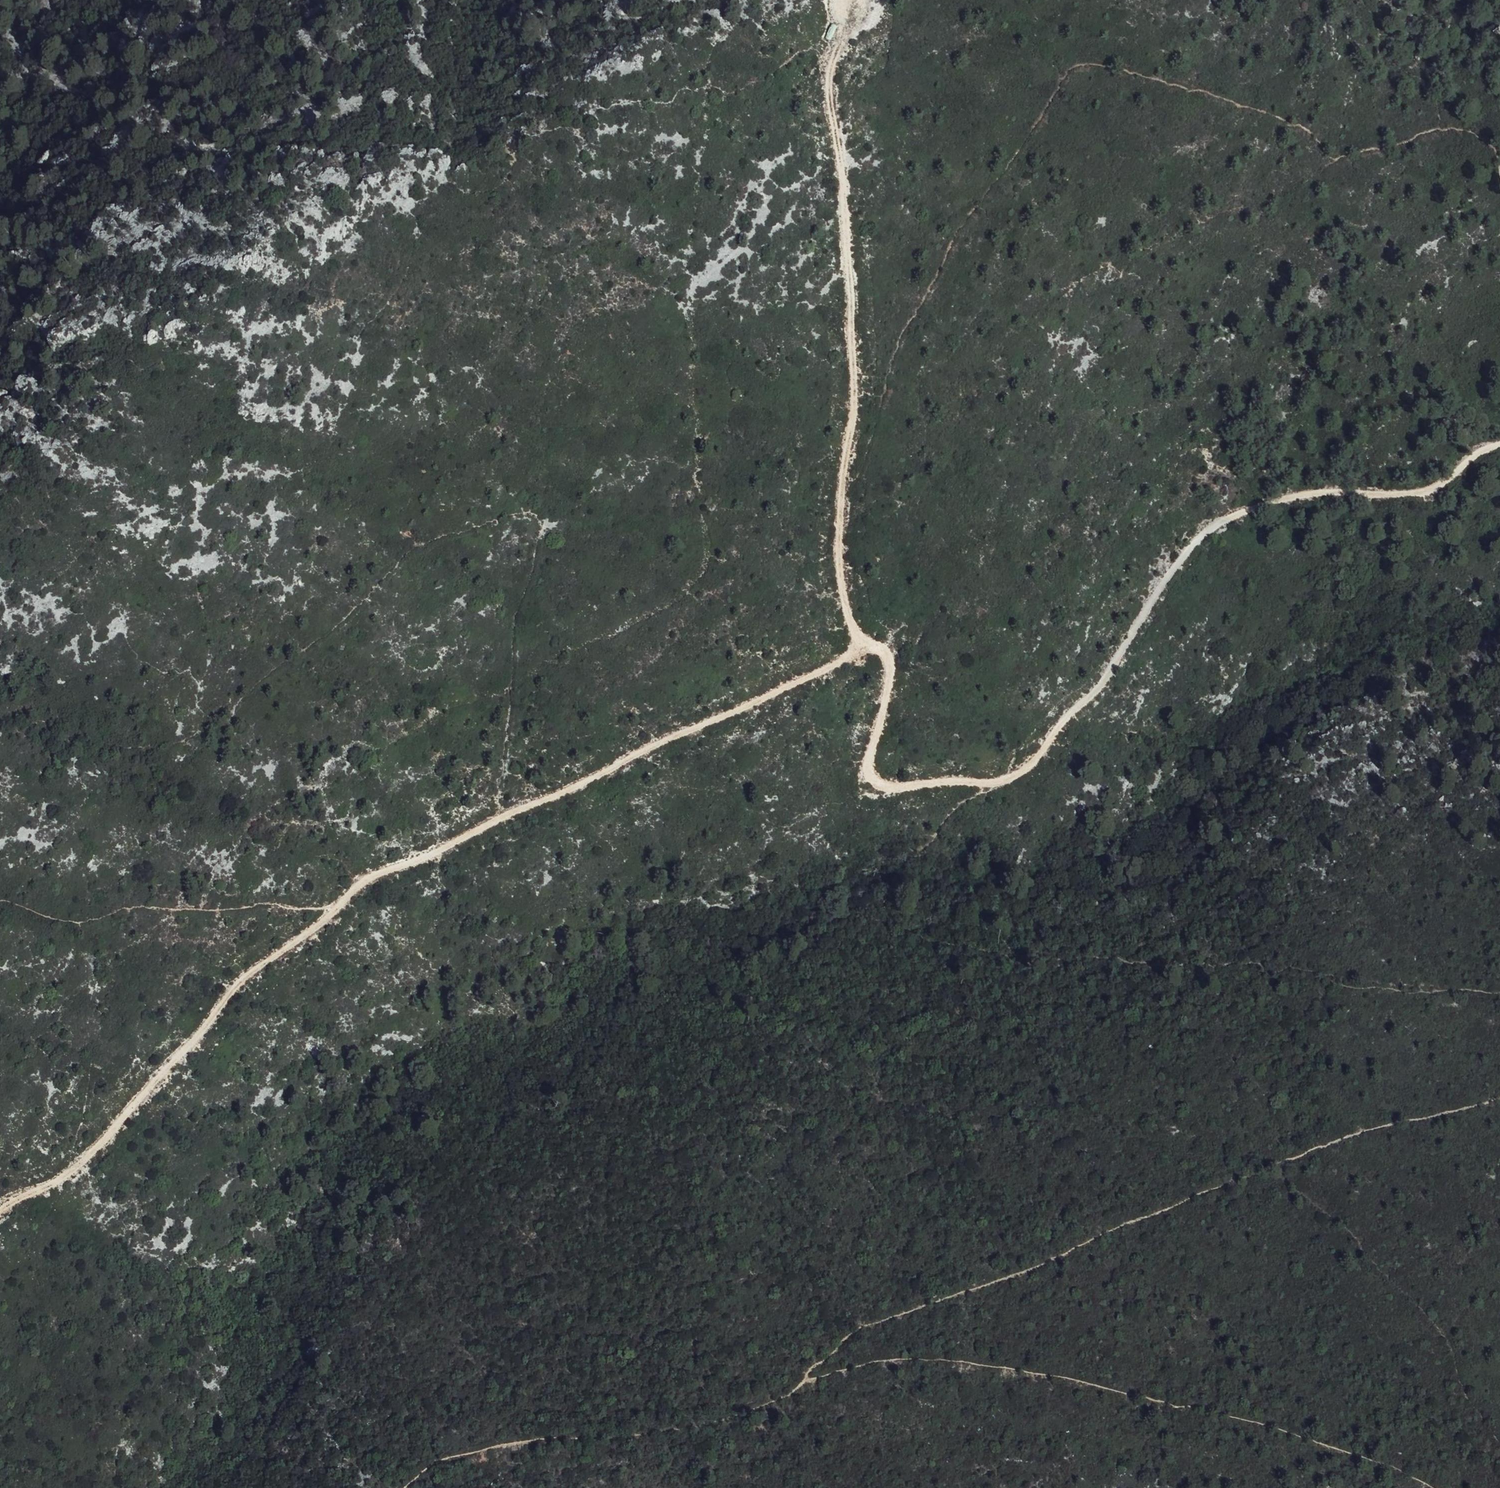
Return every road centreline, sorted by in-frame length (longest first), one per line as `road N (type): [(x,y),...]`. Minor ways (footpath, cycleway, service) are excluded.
road 1 (track): [(1499,445),(1446,484),(1398,493),(1339,490),(1226,519),(1188,562),(1111,682),(1068,721),(1033,771),(997,785),(887,790),(873,771),(894,698),(895,658),(876,646),(450,854),(378,880),(246,987),(231,1014),(77,1179),(35,1193),(0,1218)]
road 2 (track): [(881,14),(857,25),(837,81),(863,402),(846,491),(852,589),(876,646)]

